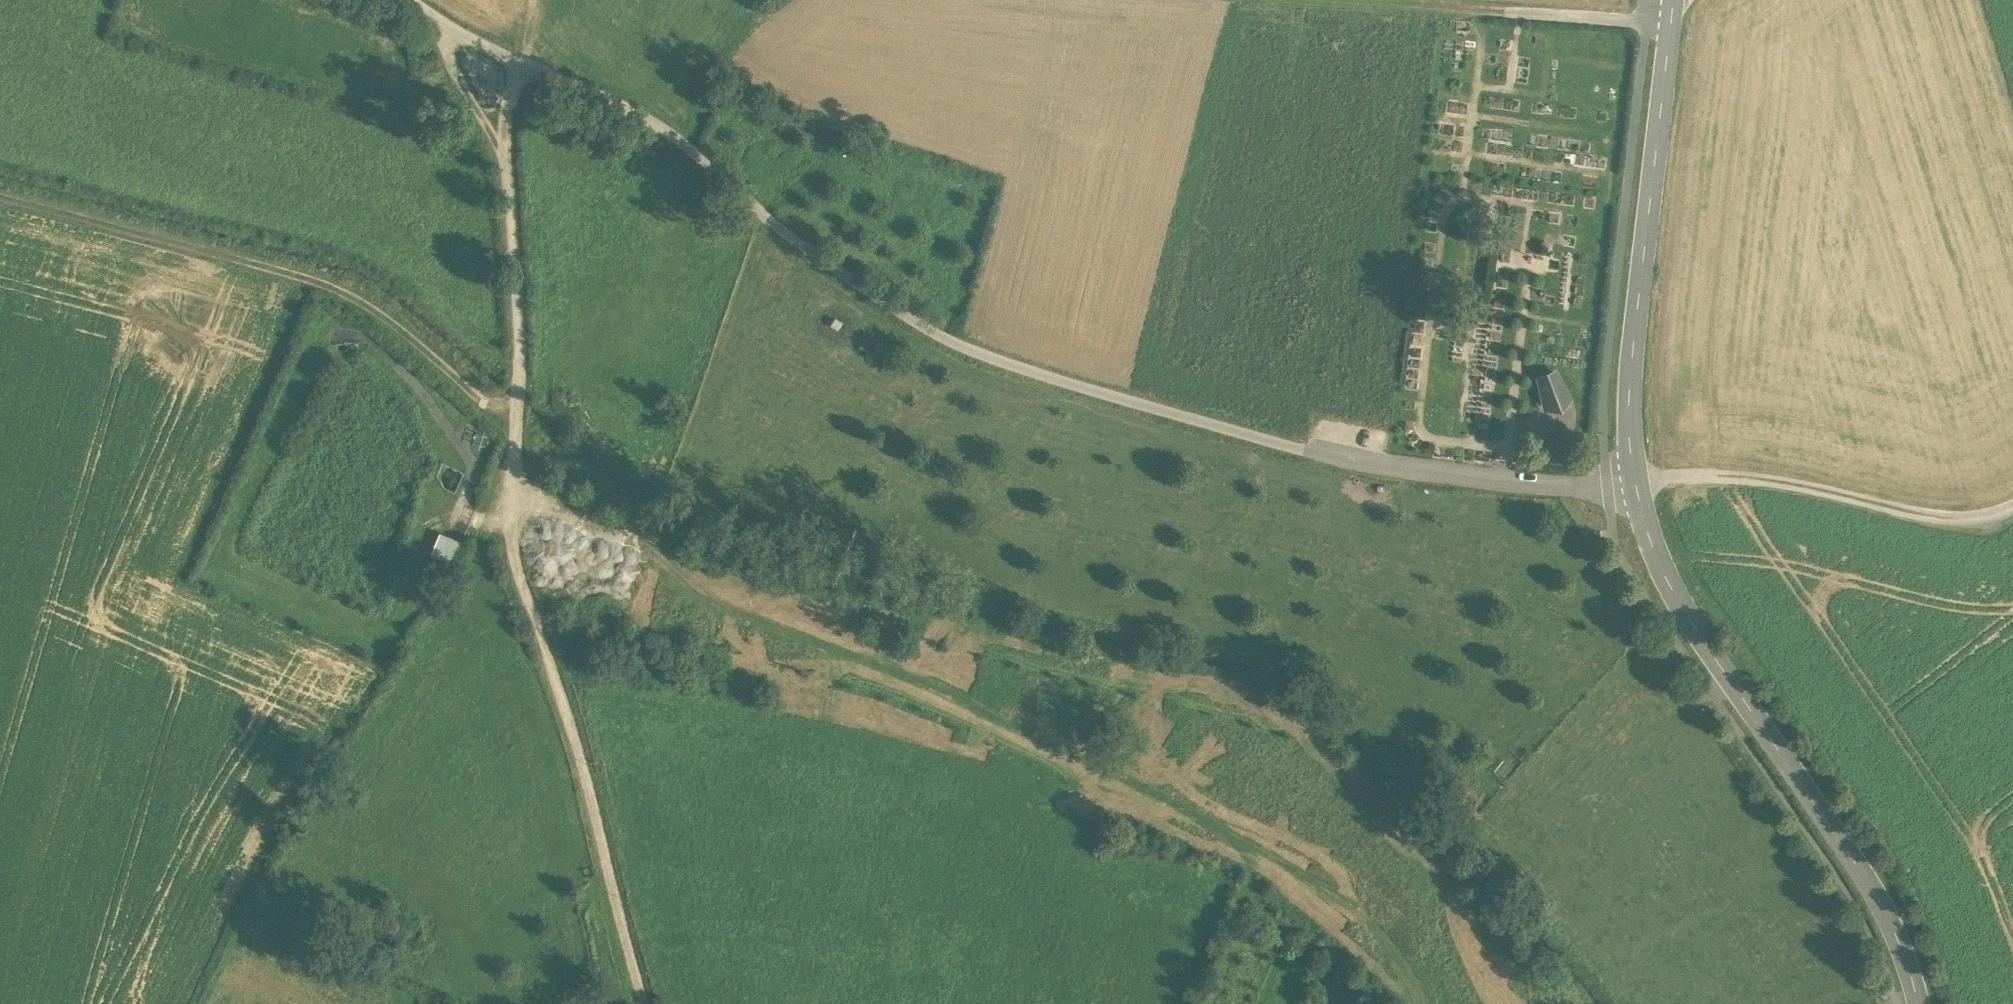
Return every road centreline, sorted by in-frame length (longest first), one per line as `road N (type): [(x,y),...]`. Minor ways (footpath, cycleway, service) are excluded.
road 1 (tertiary): [(1918,1003),(1876,892),(1667,580),(1634,480),(1628,367),(1671,0)]
road 2 (track): [(640,1003),(554,685),(519,588),(511,513),(521,364),(502,141),(440,35)]
road 3 (track): [(440,35),(635,115),(785,236),(960,349),(1292,451)]
road 4 (track): [(0,206),(366,306),(518,421)]
road 5 (track): [(1605,487),(1603,383),(1644,0)]
road 6 (track): [(2012,510),(1982,523),(1768,476),(1634,480)]
road 7 (track): [(1324,0),(1668,25)]

